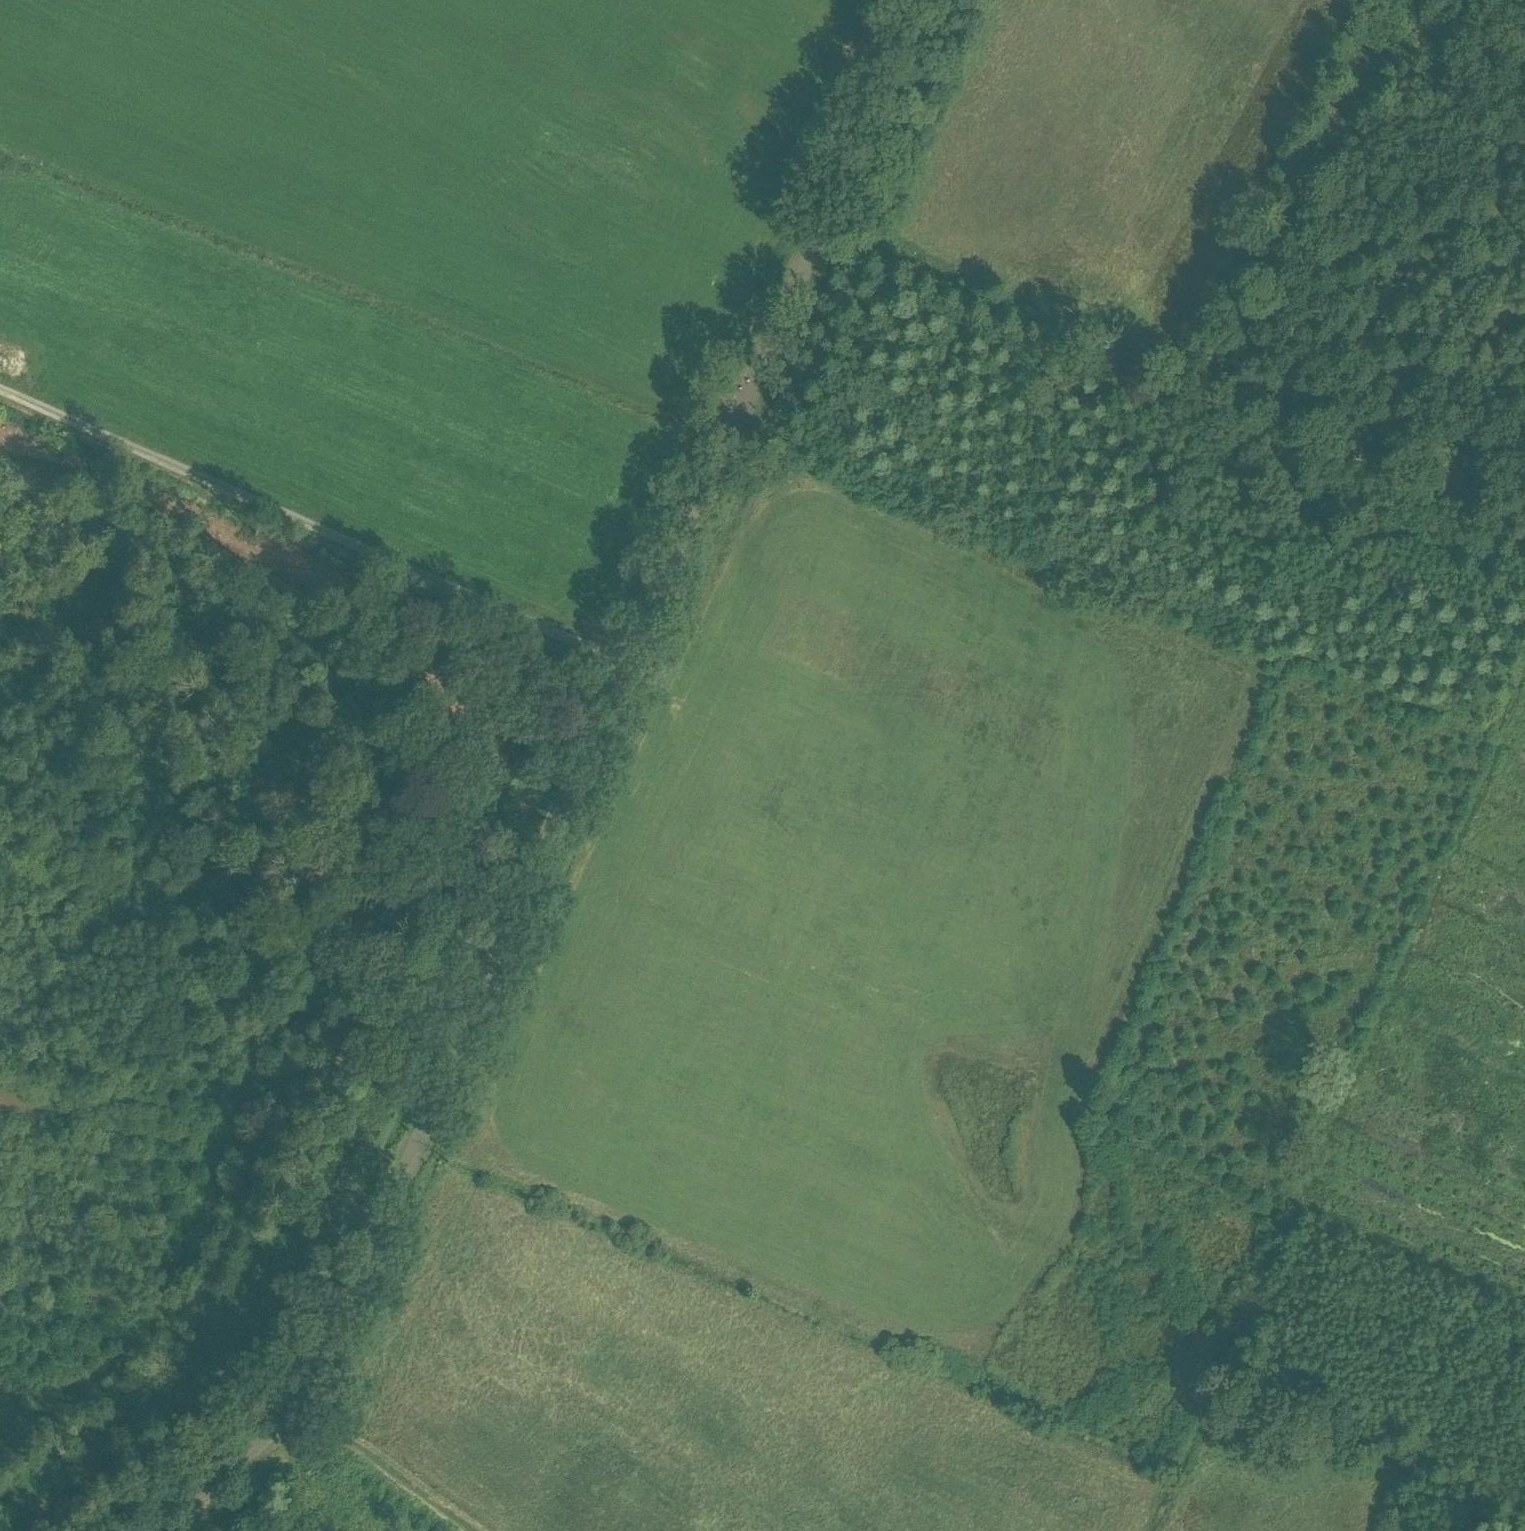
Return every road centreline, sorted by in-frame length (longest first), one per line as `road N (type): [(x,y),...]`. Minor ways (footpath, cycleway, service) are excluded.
road 1 (unclassified): [(141,1530),(275,1437),(323,1371),(926,0)]
road 2 (track): [(628,665),(0,388)]

